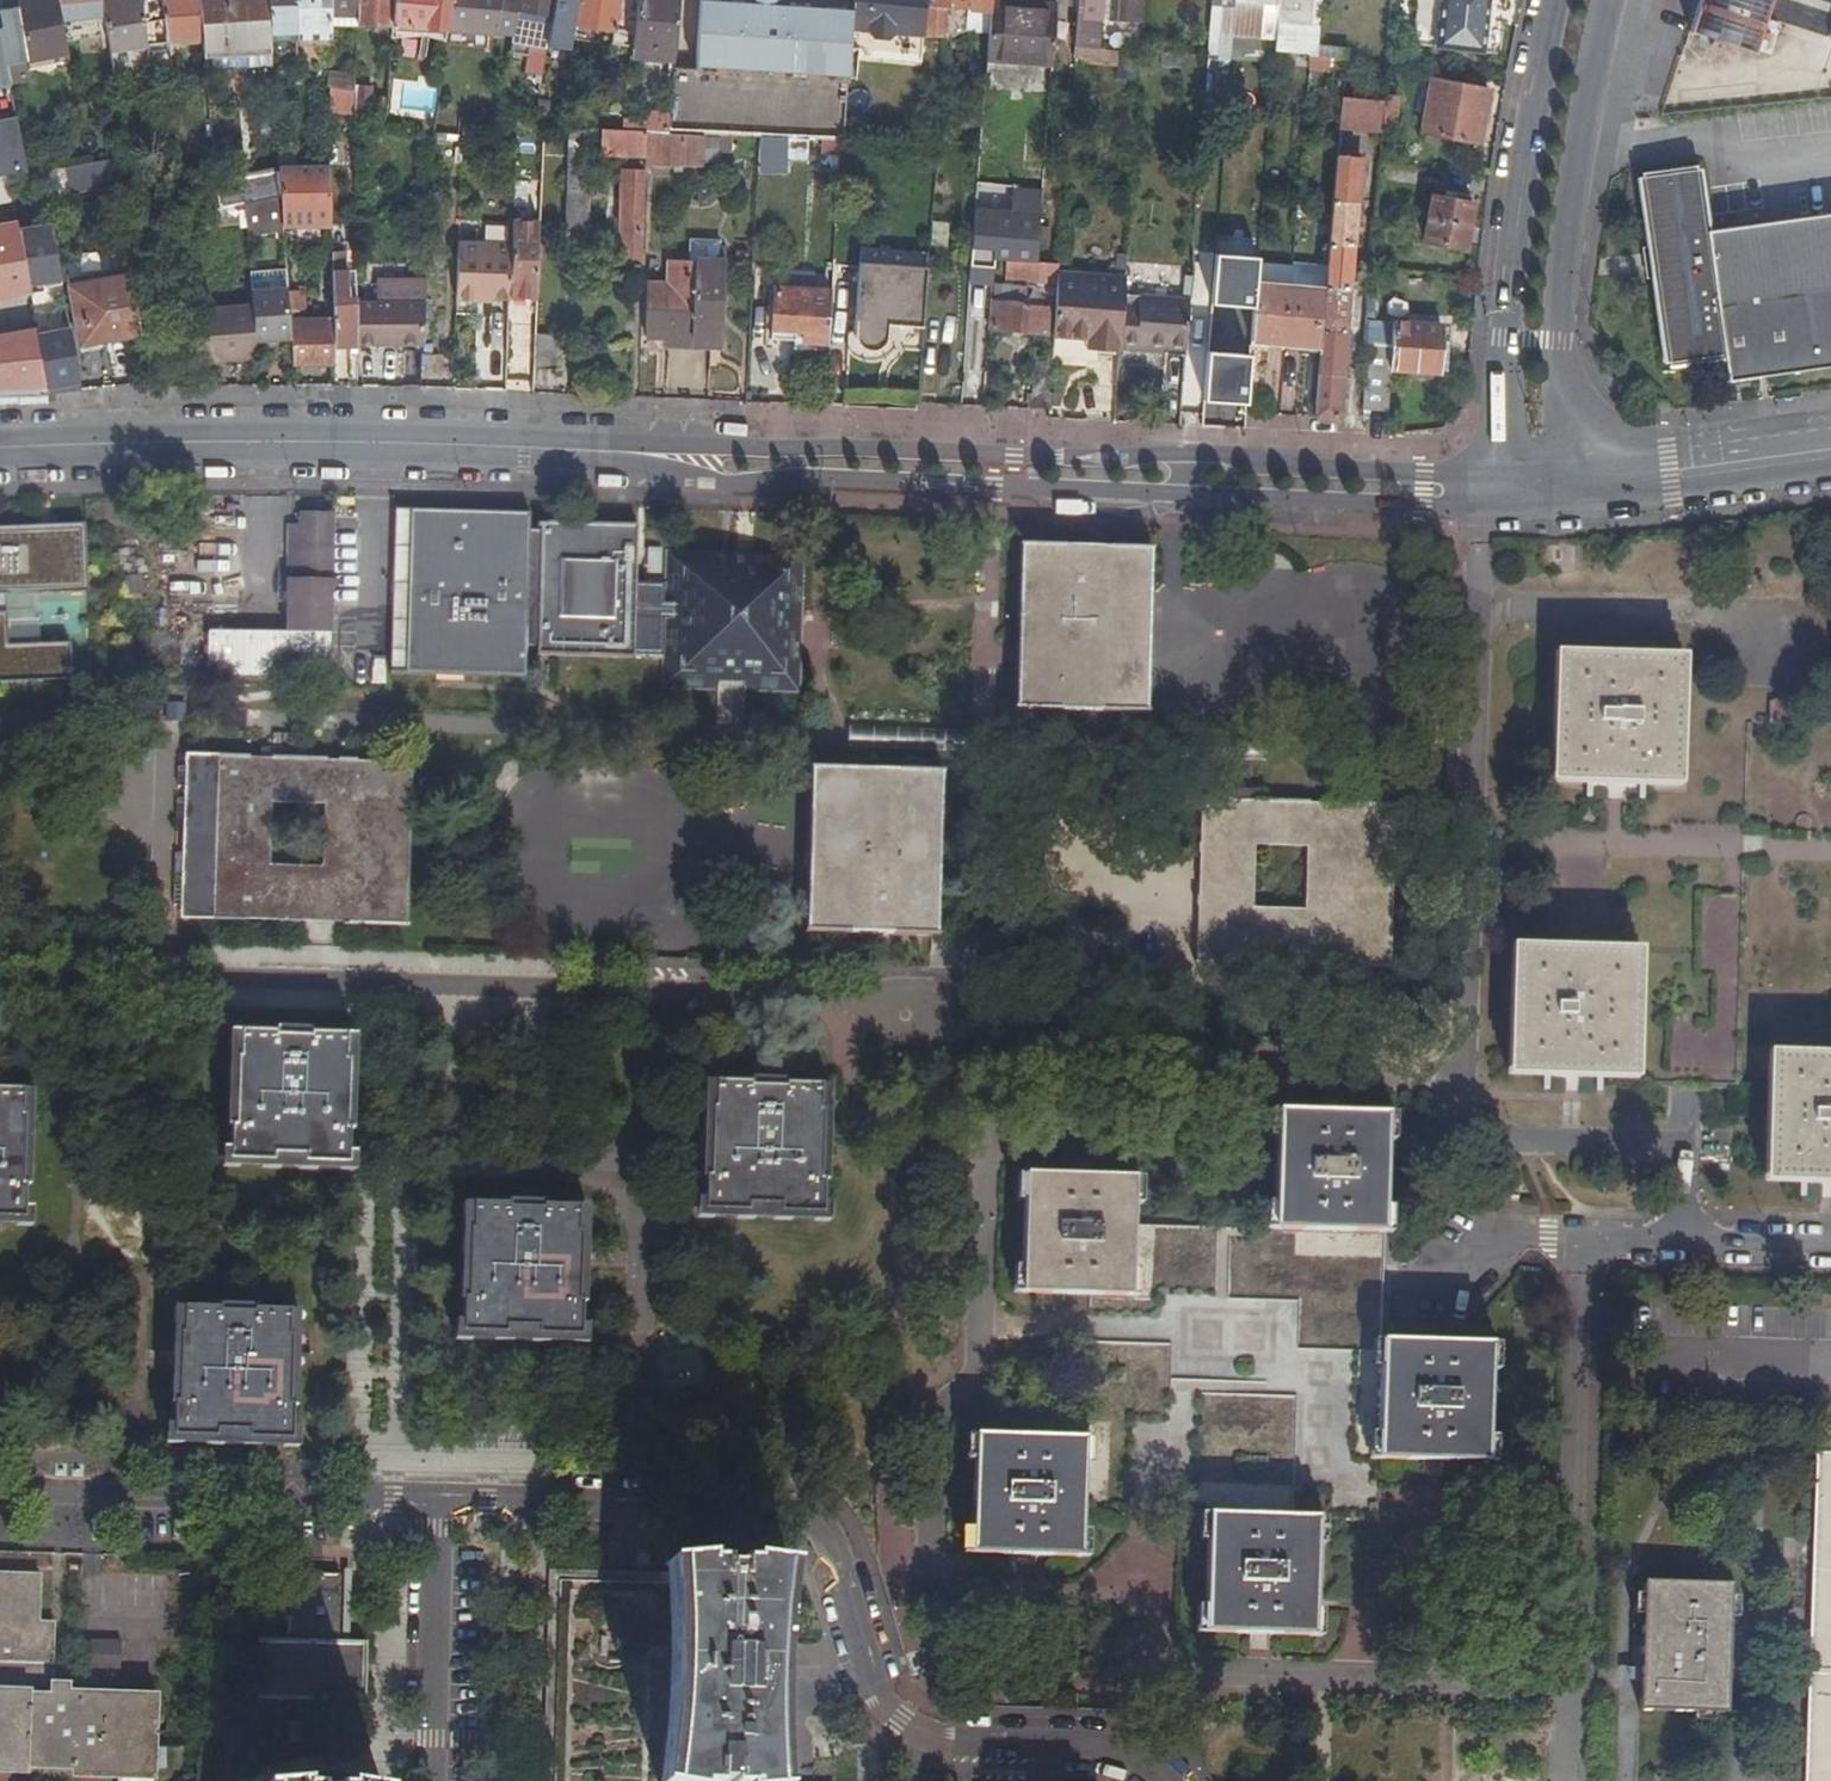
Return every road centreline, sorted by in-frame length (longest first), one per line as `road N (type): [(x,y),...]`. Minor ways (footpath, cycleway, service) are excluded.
road 1 (residential): [(0,968),(845,998),(981,1042),(995,1074)]
road 2 (unclassified): [(605,452),(659,471),(758,482),(824,477),(1430,506),(1496,490)]
road 3 (unclassified): [(1496,490),(1428,473),(1171,453),(1124,460),(883,448),(605,452)]
road 4 (residential): [(1165,1780),(1113,1746),(942,1742),(891,1722),(872,1688),(835,1556),(803,1520),(750,1508),(442,1502)]
road 5 (unclassified): [(0,449),(207,440),(605,452)]
road 6 (unclassified): [(1560,0),(1540,69),(1503,341),(1496,490)]
road 7 (unclassified): [(1580,485),(1560,343),(1578,147),(1612,0)]
road 8 (residential): [(1830,1250),(1495,1240),(1445,1281),(1394,1279)]
road 9 (residential): [(0,1497),(442,1502)]
road 10 (residential): [(977,1370),(995,1074)]
road 11 (residential): [(442,1502),(431,1780)]
road 12 (unclassified): [(1580,485),(1830,445)]

